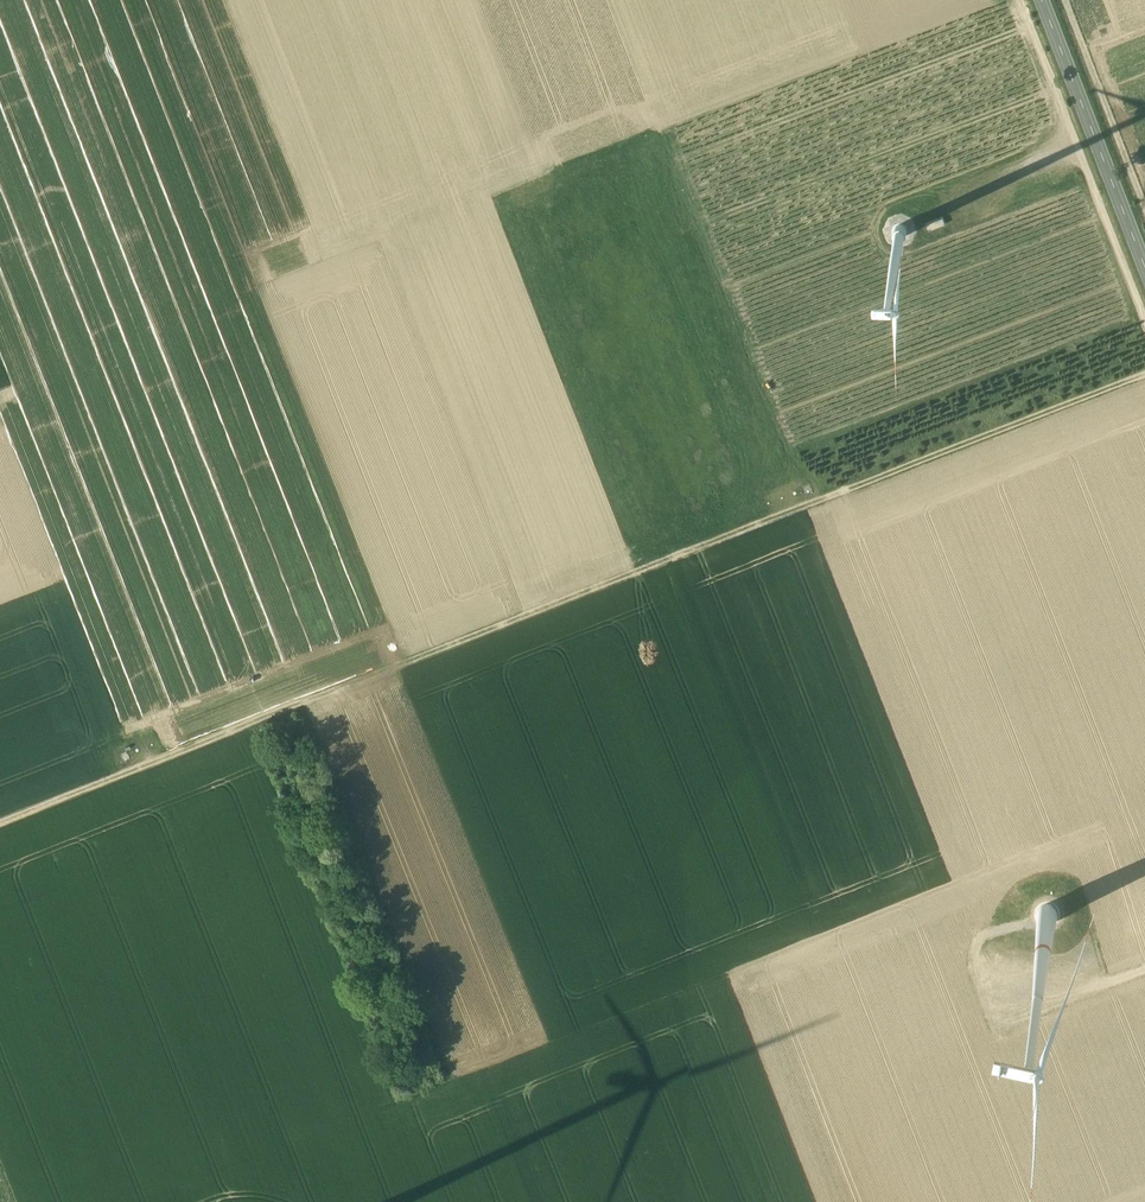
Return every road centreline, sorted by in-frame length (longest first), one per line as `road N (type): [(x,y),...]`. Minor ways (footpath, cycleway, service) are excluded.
road 1 (track): [(0,822),(1144,374)]
road 2 (tertiary): [(1144,269),(1041,0)]
road 3 (track): [(1066,0),(1144,208)]
road 4 (track): [(920,221),(1080,154)]
road 5 (track): [(1021,0),(1080,154)]
road 6 (track): [(1144,969),(996,1024)]

